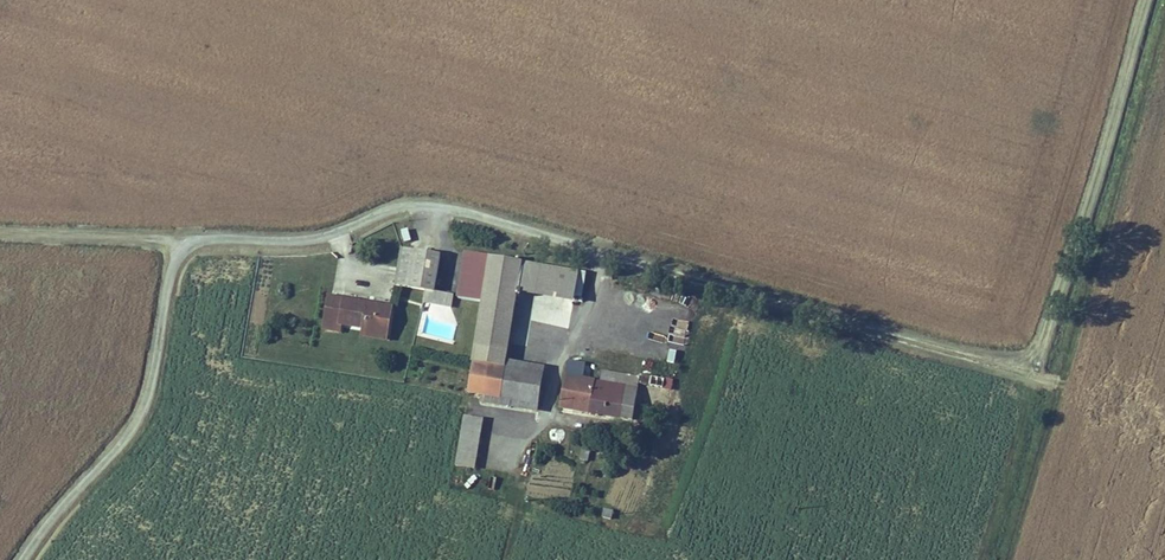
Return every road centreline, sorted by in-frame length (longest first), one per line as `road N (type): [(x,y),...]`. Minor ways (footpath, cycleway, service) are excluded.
road 1 (track): [(1145,0),(1041,357),(1030,370),(603,250)]
road 2 (track): [(0,232),(161,238),(181,249)]

